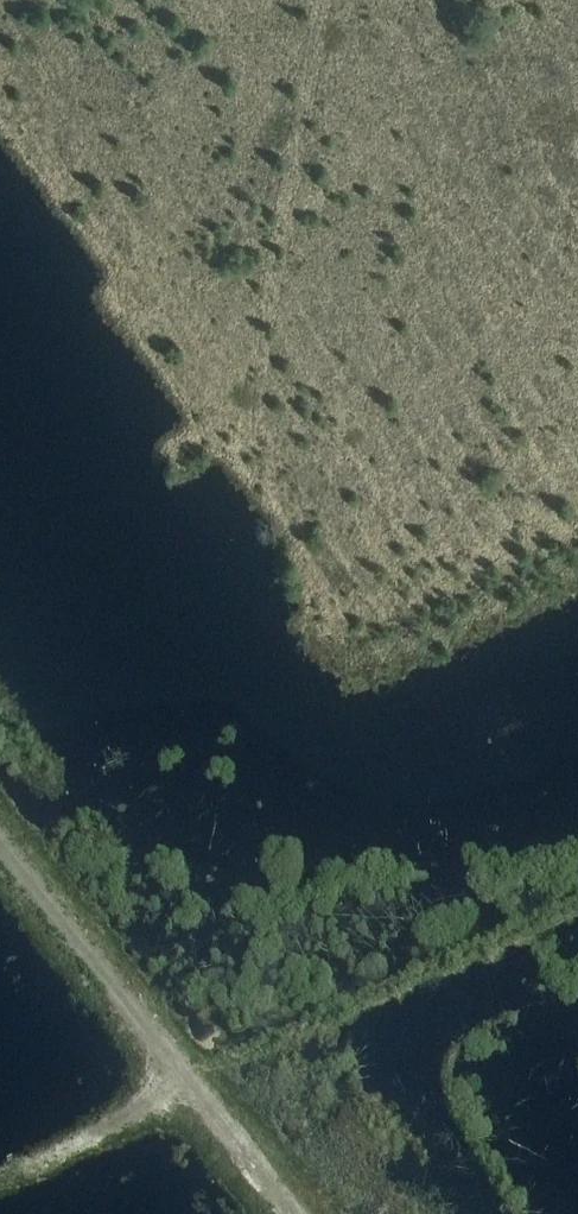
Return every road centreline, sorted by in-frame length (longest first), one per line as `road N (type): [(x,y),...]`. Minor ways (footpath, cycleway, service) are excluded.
road 1 (track): [(286,1213),(0,857)]

